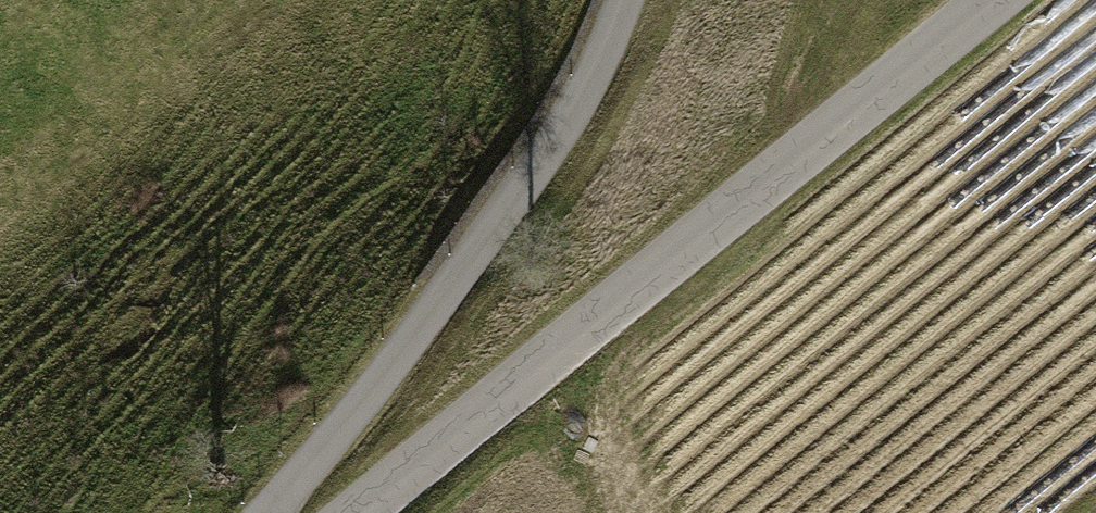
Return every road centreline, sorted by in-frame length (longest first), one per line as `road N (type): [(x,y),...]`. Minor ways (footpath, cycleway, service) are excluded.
road 1 (tertiary): [(360,512),(993,0)]
road 2 (unclassified): [(272,512),(377,386),(586,76),(614,0)]

